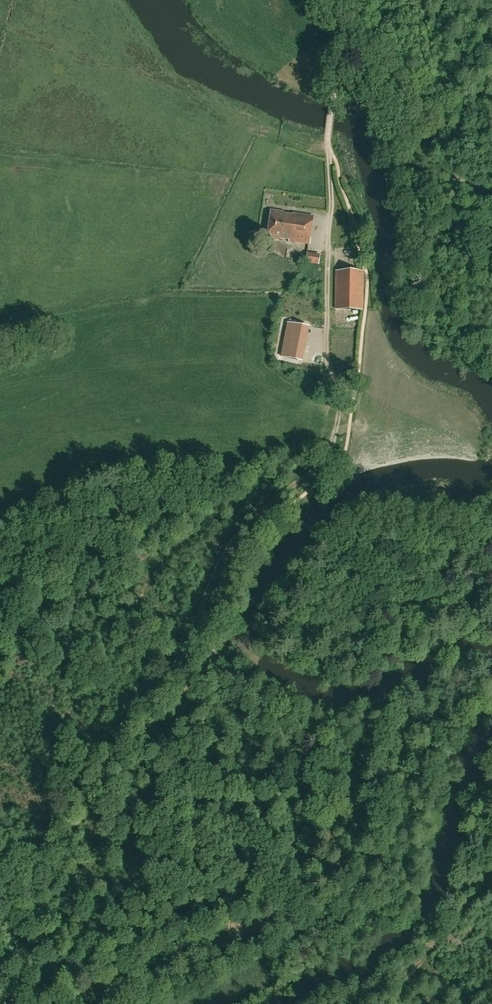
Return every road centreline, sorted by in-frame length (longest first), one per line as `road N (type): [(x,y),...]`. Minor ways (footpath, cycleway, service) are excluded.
road 1 (track): [(328,144),(327,298),(343,369),(331,445),(238,536),(209,588),(185,689),(132,753)]
road 2 (track): [(352,49),(410,151),(491,199)]
road 3 (track): [(0,918),(132,753)]
road 4 (track): [(336,0),(352,49),(328,144)]

